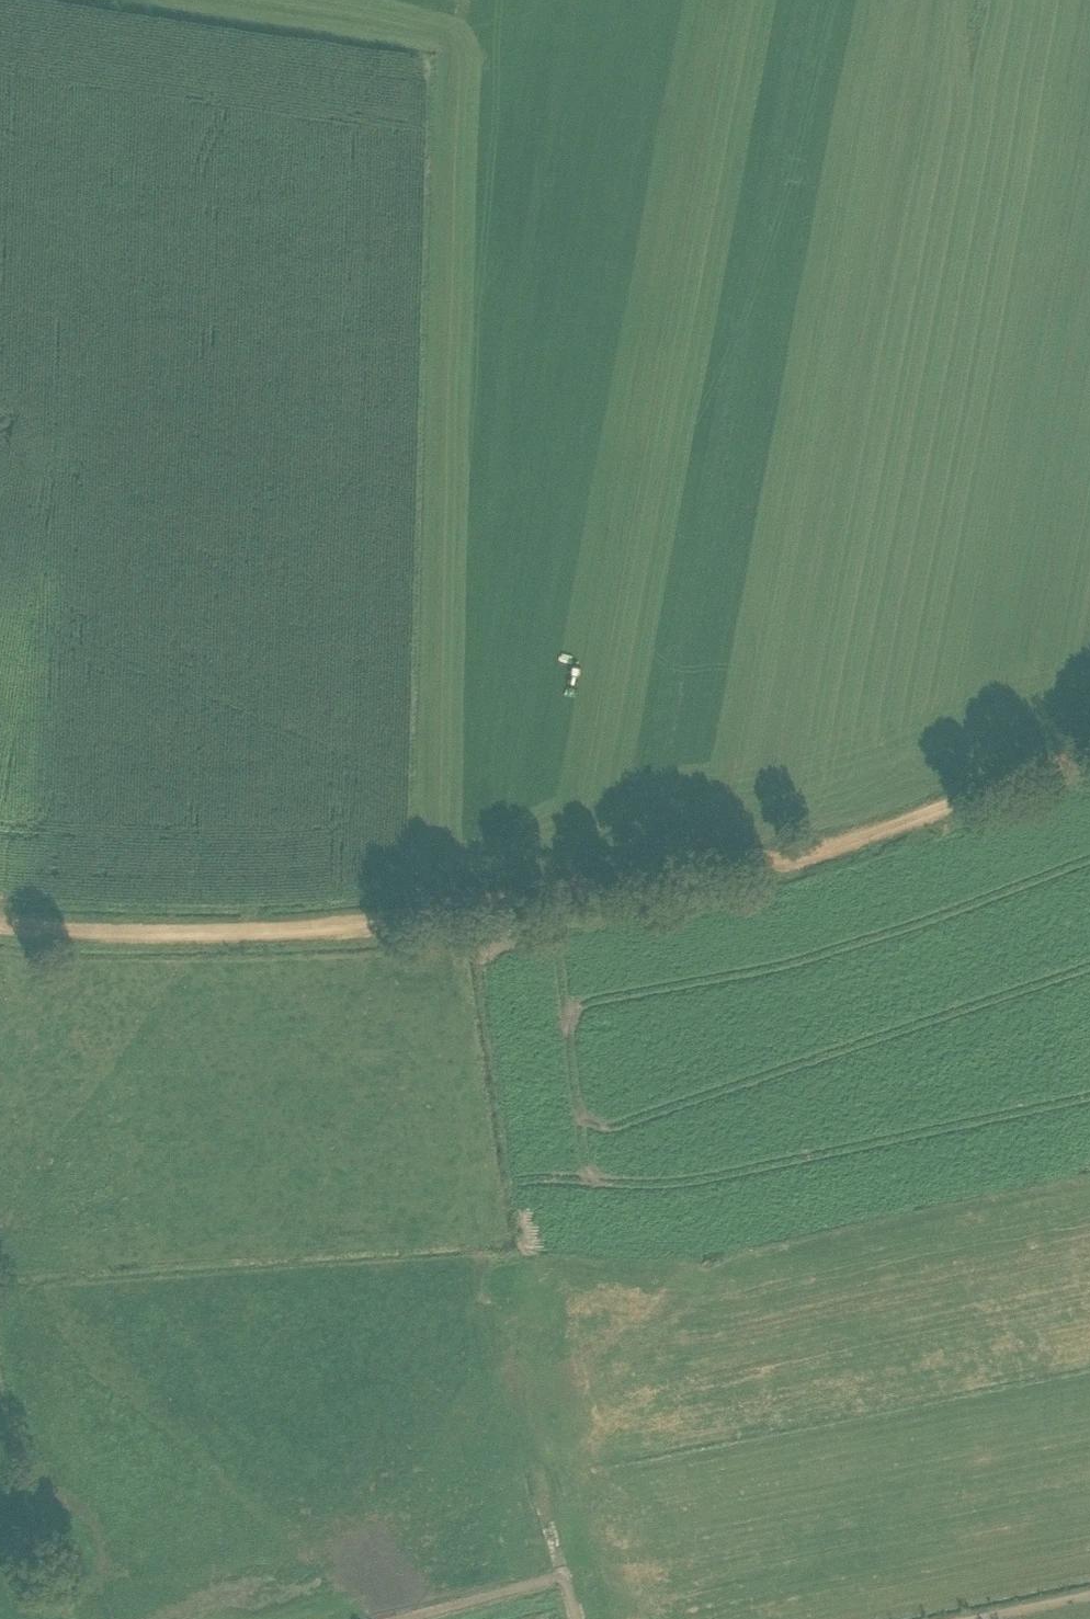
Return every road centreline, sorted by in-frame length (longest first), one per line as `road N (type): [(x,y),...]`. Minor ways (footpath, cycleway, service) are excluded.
road 1 (track): [(0,922),(102,930),(317,927),(725,869),(854,841),(1089,748)]

